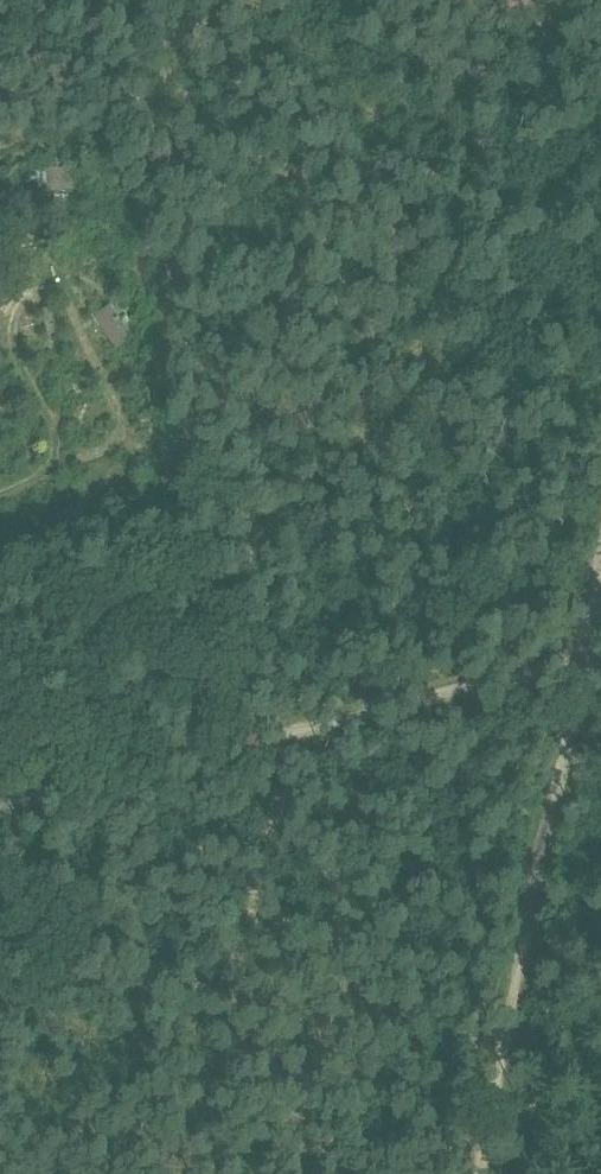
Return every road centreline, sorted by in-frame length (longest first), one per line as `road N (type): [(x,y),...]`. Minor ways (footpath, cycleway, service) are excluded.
road 1 (track): [(581,656),(0,797)]
road 2 (track): [(480,1173),(581,656)]

